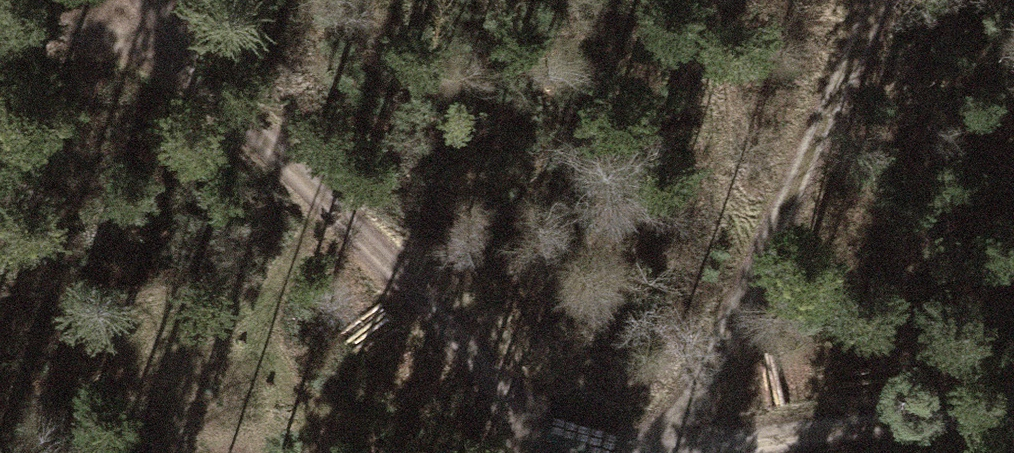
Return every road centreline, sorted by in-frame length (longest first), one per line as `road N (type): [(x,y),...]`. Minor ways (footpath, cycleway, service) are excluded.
road 1 (track): [(133,0),(147,36),(596,452)]
road 2 (track): [(872,0),(645,452)]
road 3 (track): [(836,452),(1013,426)]
road 4 (track): [(0,41),(147,36)]

